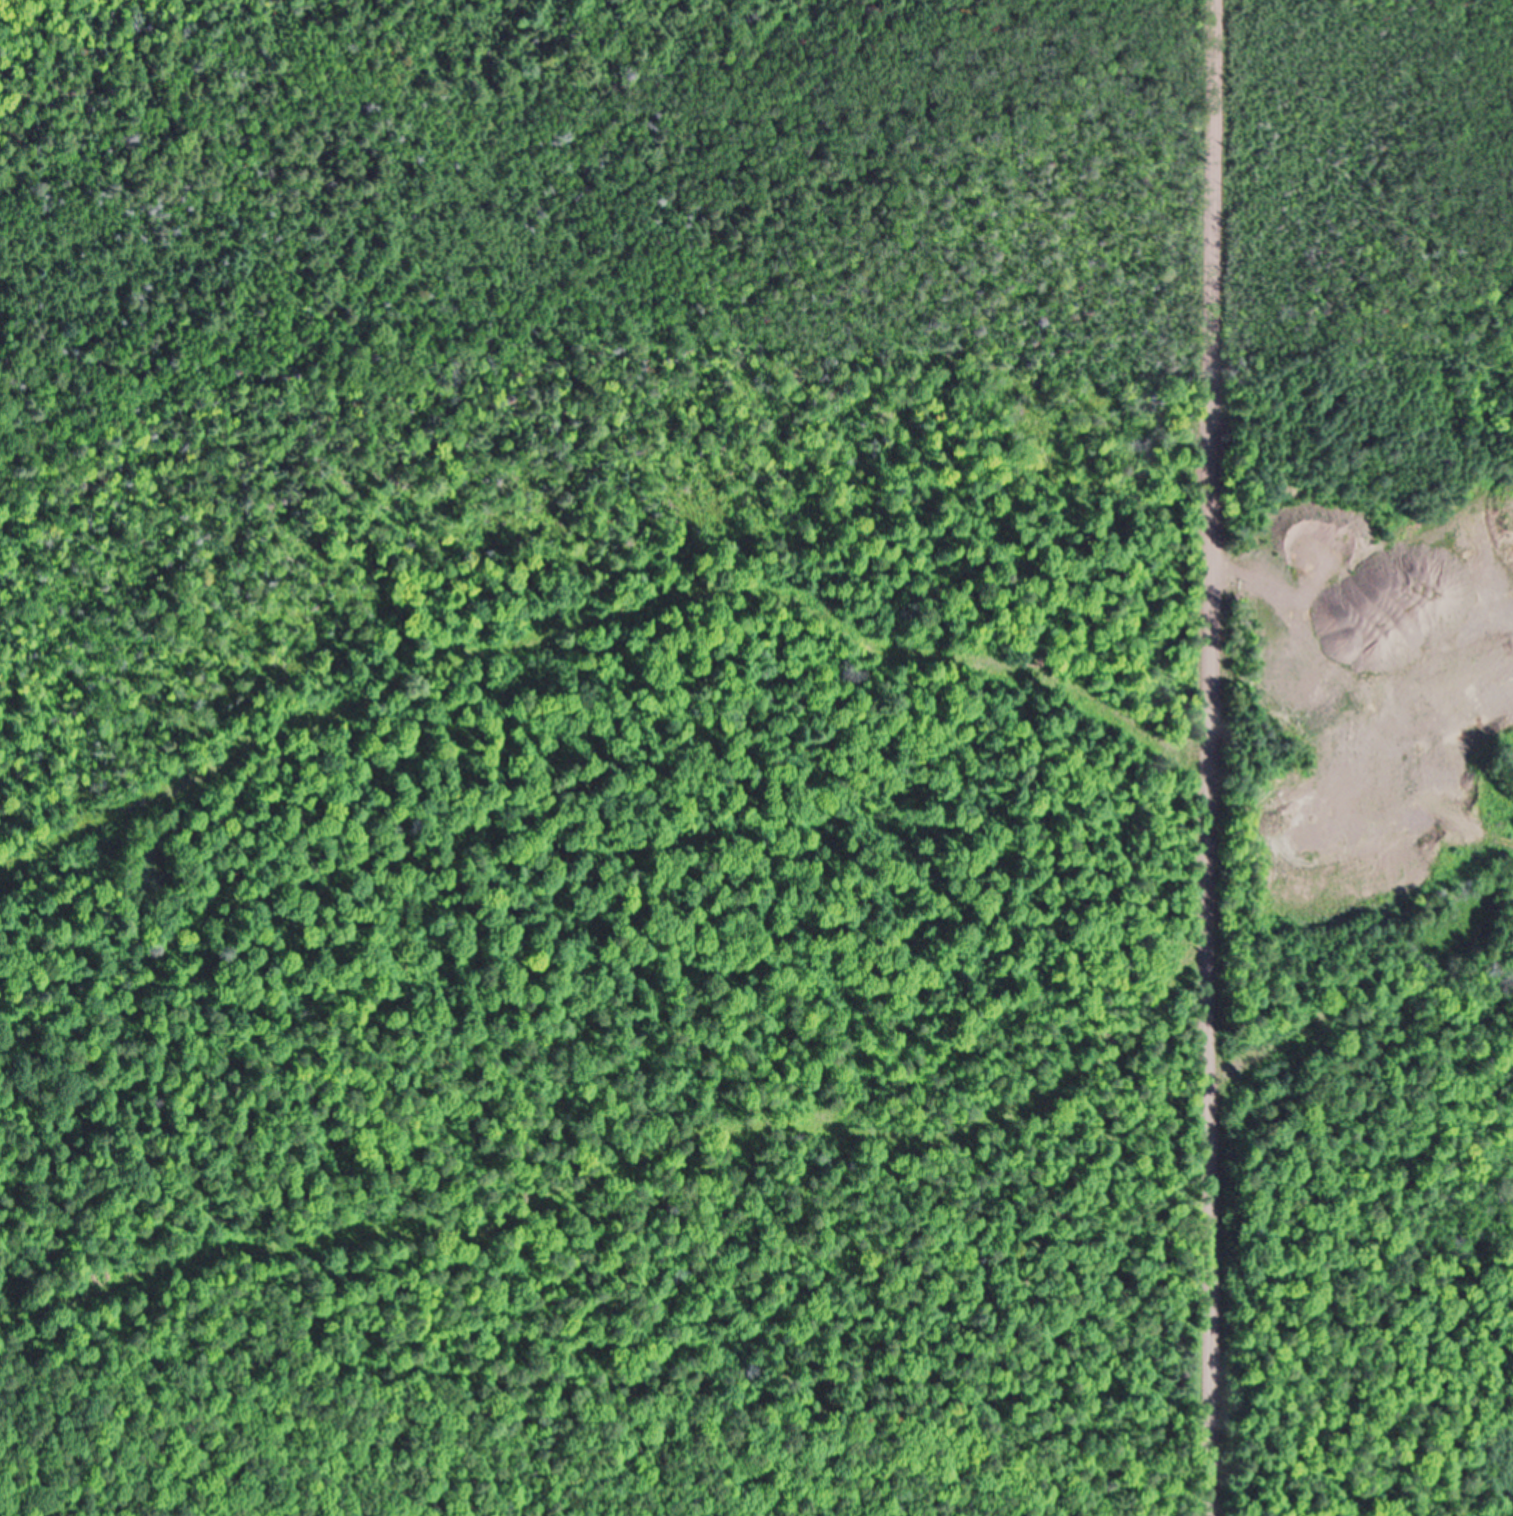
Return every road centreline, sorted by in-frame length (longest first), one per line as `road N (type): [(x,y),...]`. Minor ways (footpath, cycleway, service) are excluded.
road 1 (residential): [(1215,1515),(1217,0)]

